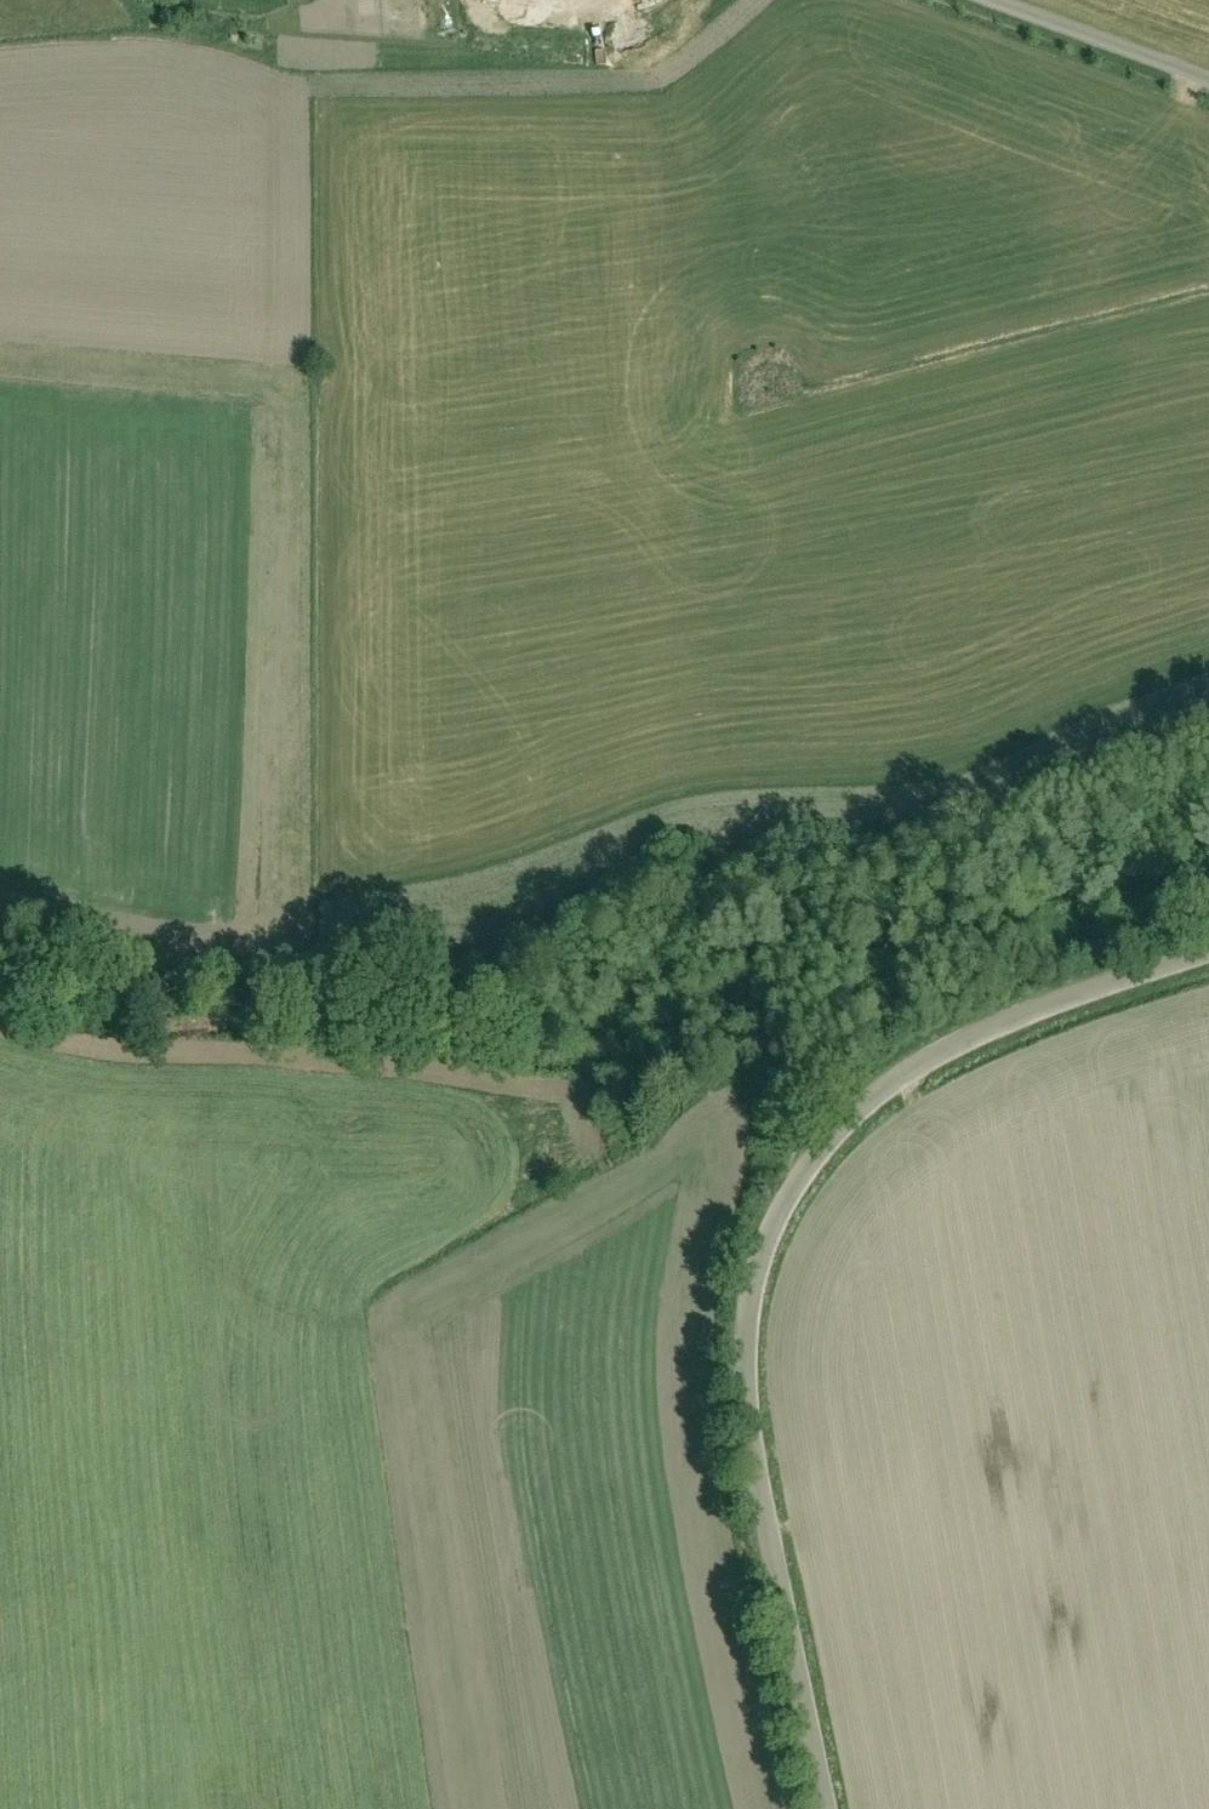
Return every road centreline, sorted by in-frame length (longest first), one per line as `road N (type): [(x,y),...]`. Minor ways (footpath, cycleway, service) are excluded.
road 1 (unclassified): [(822,1808),(748,1441),(741,1362),(750,1291),(780,1213),(838,1132),(908,1075),(1038,1012),(1208,956)]
road 2 (track): [(285,944),(0,904)]
road 3 (unclassified): [(1208,82),(988,0)]

